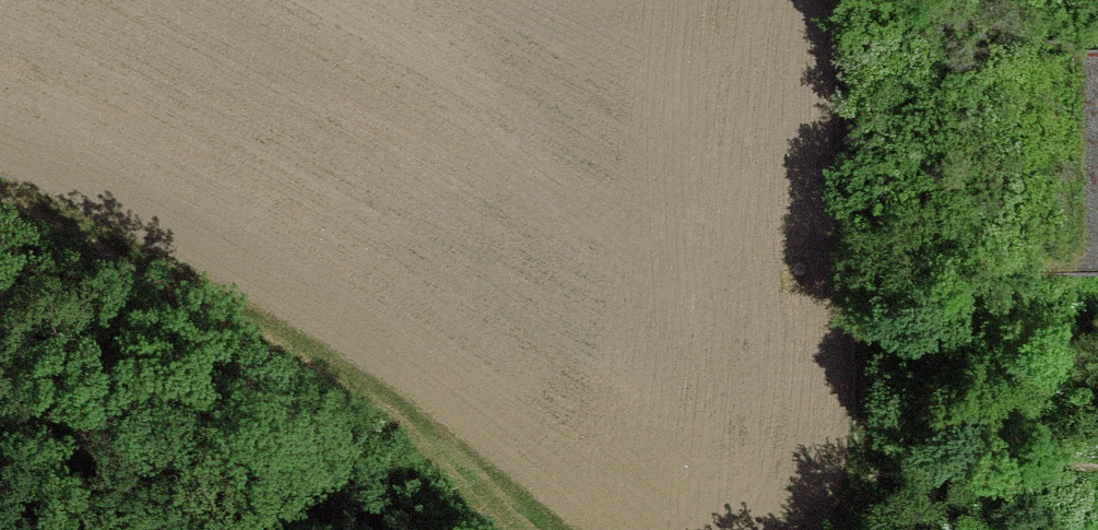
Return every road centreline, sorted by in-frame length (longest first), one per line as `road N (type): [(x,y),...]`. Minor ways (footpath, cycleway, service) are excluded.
road 1 (motorway): [(0,113),(482,182),(1097,208)]
road 2 (motorway): [(1097,94),(746,92),(554,78),(0,5)]

